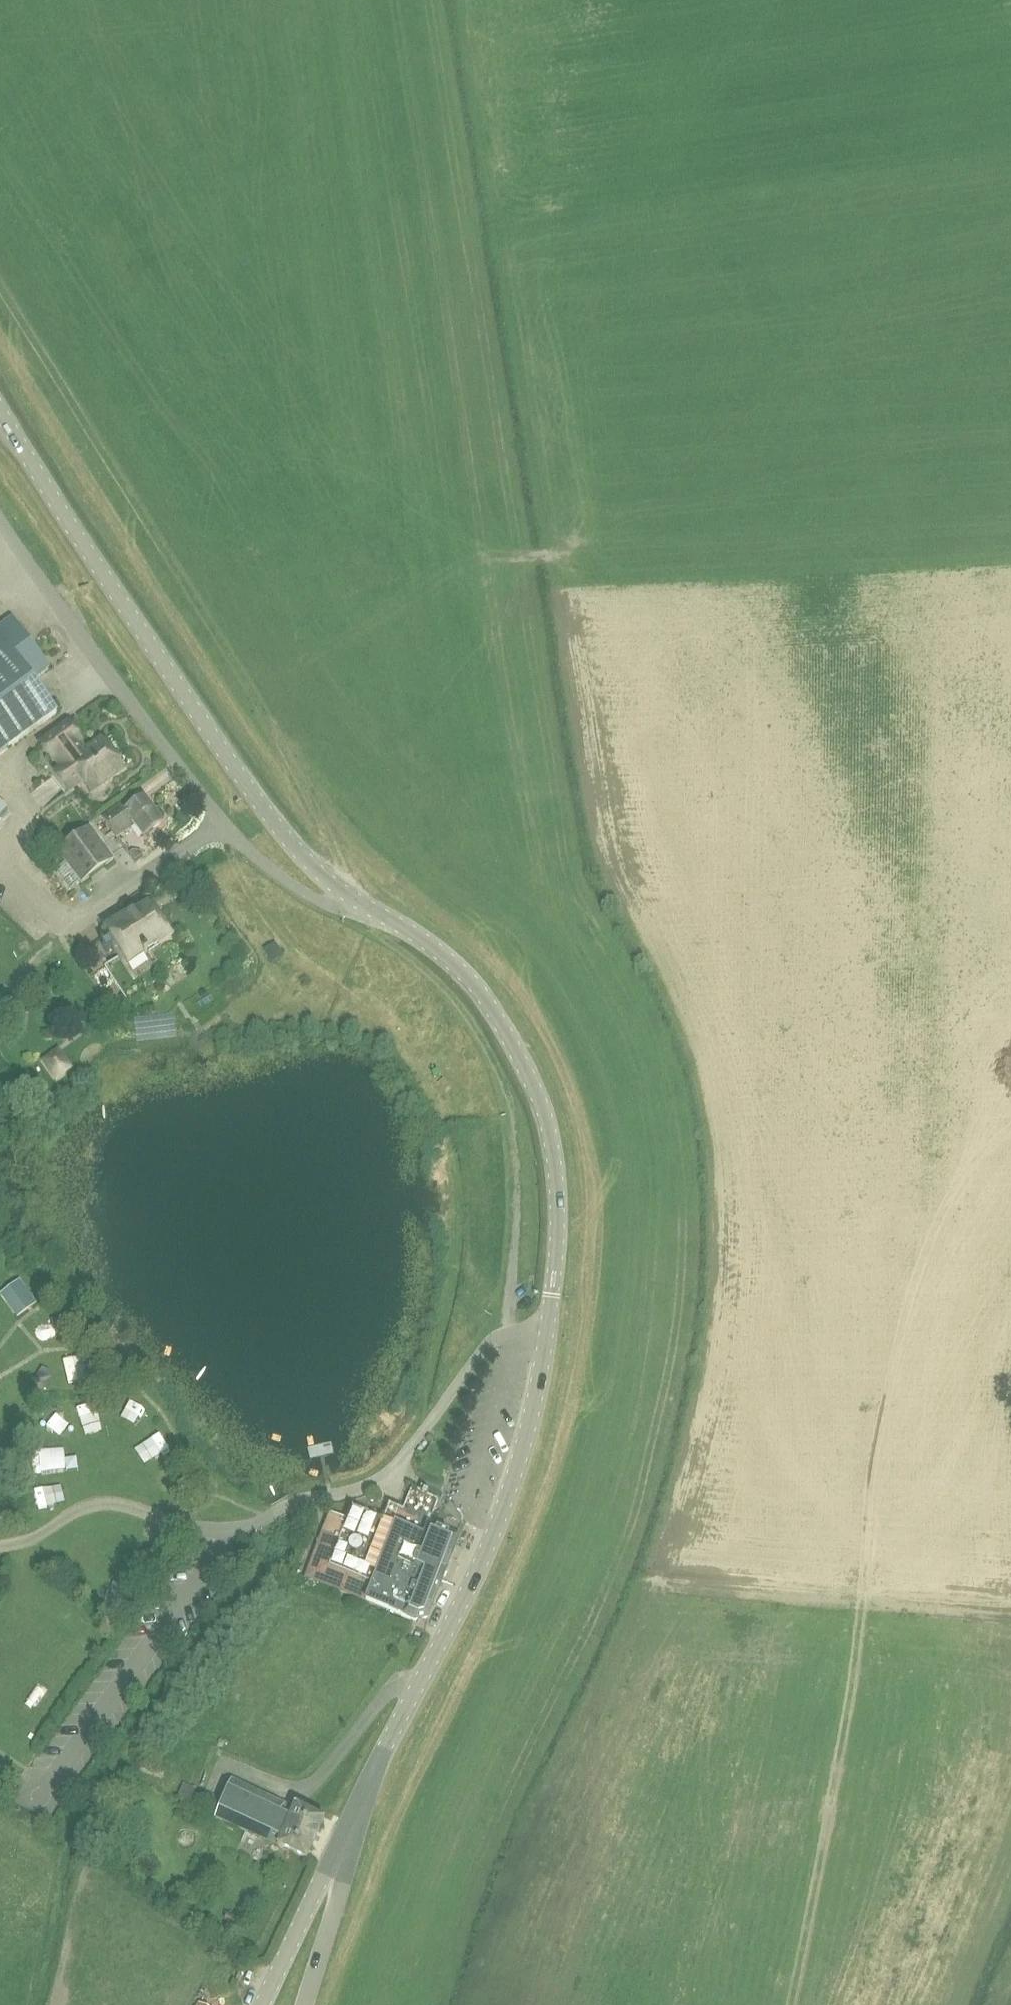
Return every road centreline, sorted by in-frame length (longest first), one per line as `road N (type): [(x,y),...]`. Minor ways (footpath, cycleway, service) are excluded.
road 1 (tertiary): [(349,1823),(496,1526),(534,1405),(555,1257),(551,1137),(514,1046),(456,967),(372,911)]
road 2 (track): [(0,282),(256,699),(372,911)]
road 3 (tertiary): [(372,911),(330,882),(269,815),(21,448)]
road 4 (residential): [(0,520),(238,841),(294,886),(372,911)]
road 5 (tertiary): [(259,2004),(349,1823)]
road 6 (tertiary): [(304,2004),(349,1823)]

